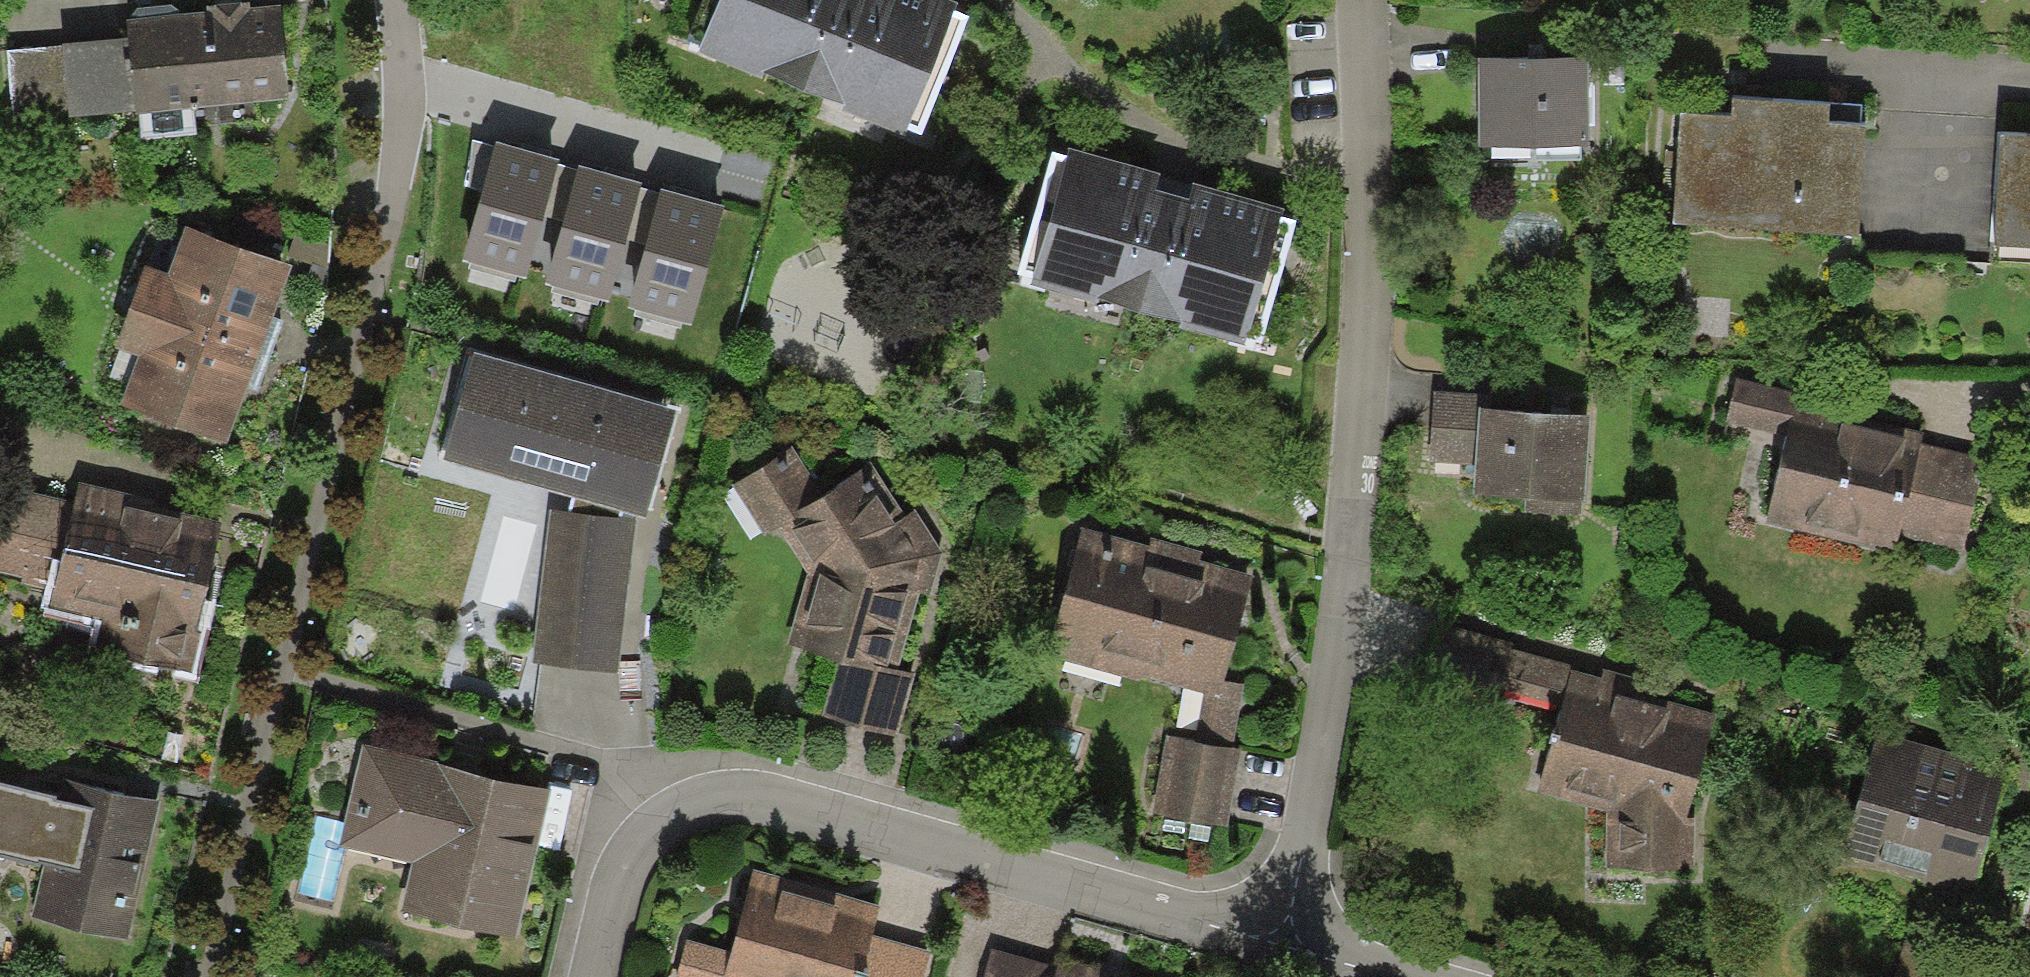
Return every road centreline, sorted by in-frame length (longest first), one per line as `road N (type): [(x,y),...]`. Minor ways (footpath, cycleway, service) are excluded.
road 1 (residential): [(1362,0),(1376,471),(1272,946)]
road 2 (residential): [(1272,946),(758,799),(677,803),(624,853),(590,976)]
road 3 (residential): [(335,417),(373,195),(375,0)]

